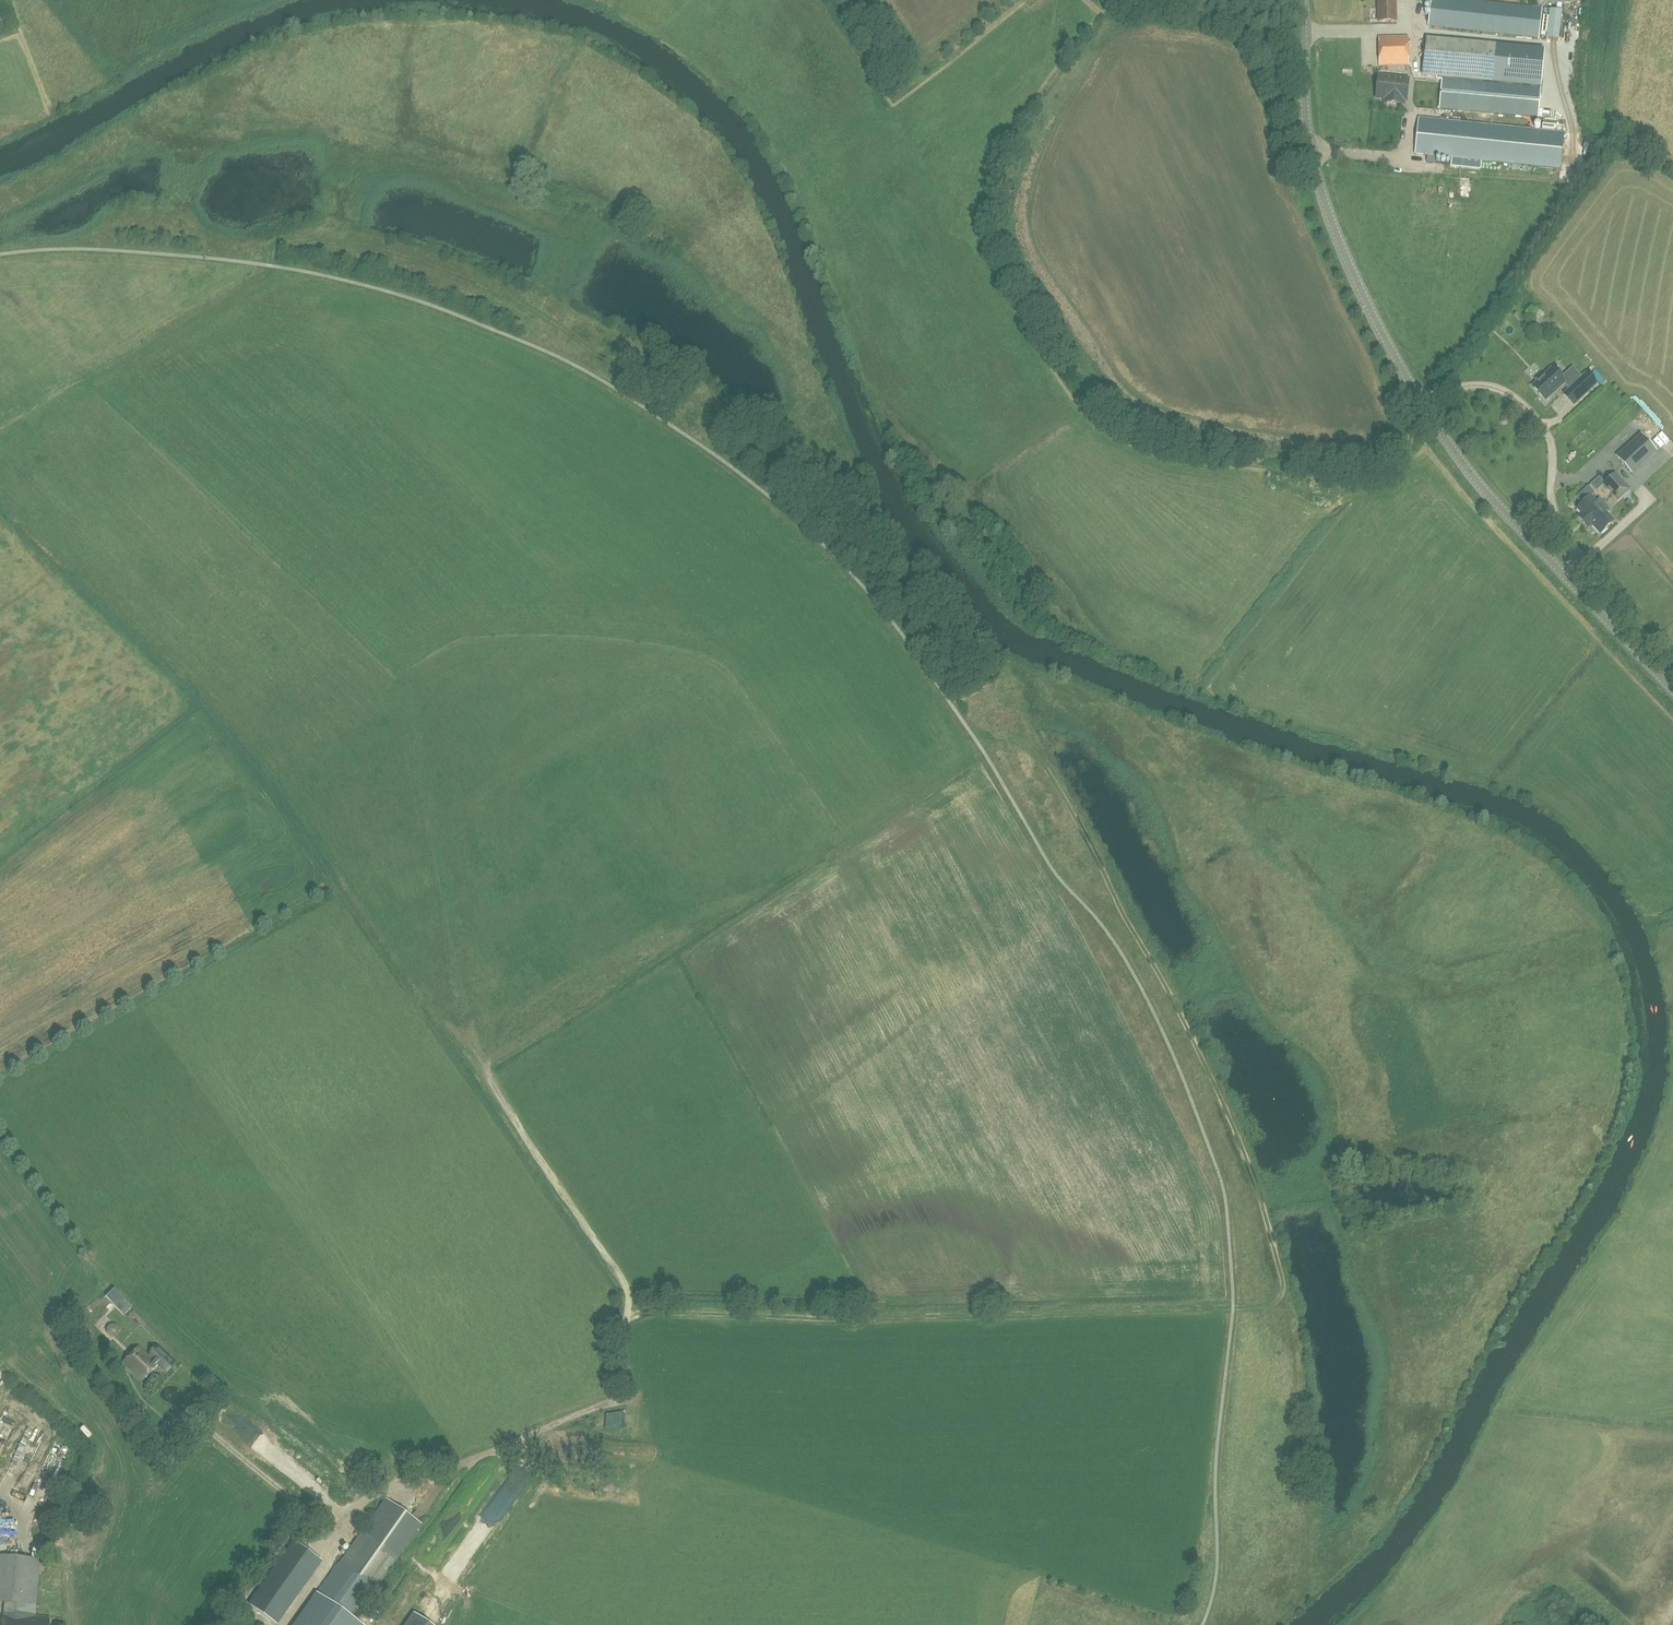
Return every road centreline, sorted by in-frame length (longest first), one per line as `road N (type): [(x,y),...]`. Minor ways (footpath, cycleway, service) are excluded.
road 1 (unclassified): [(1672,692),(1492,502),(1386,350),(1327,208),(1309,99),(1305,0)]

